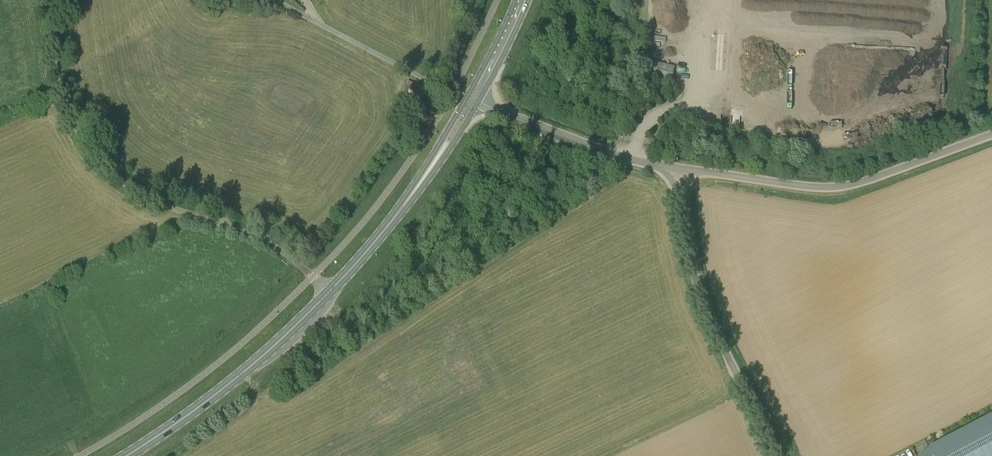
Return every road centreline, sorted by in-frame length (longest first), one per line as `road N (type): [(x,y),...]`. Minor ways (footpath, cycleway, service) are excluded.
road 1 (unclassified): [(330,292),(270,243),(132,190),(96,158),(68,110),(47,0)]
road 2 (unclassified): [(680,168),(841,186),(991,133)]
road 3 (unclassified): [(784,455),(697,284),(680,168)]
road 4 (primary): [(130,455),(257,363),(330,292)]
road 5 (primary): [(330,292),(413,193),(474,98)]
road 6 (unclassified): [(680,168),(474,98)]

